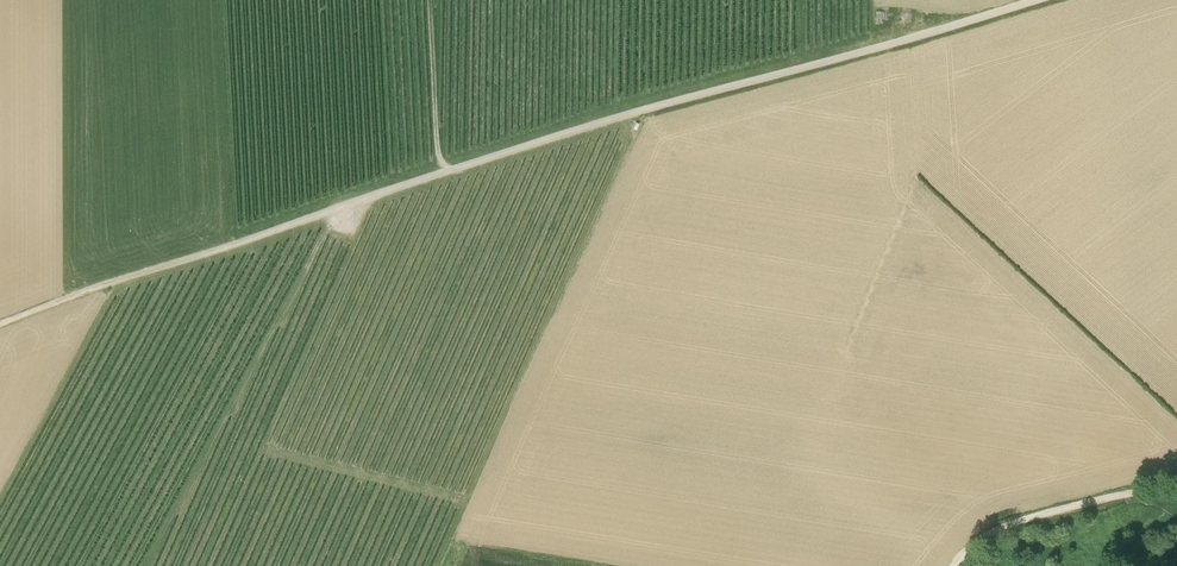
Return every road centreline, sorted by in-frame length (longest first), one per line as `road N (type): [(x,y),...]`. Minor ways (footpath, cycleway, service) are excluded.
road 1 (track): [(0,324),(530,144),(1041,0)]
road 2 (track): [(955,565),(1002,527),(1176,483)]
road 3 (track): [(0,496),(110,283)]

